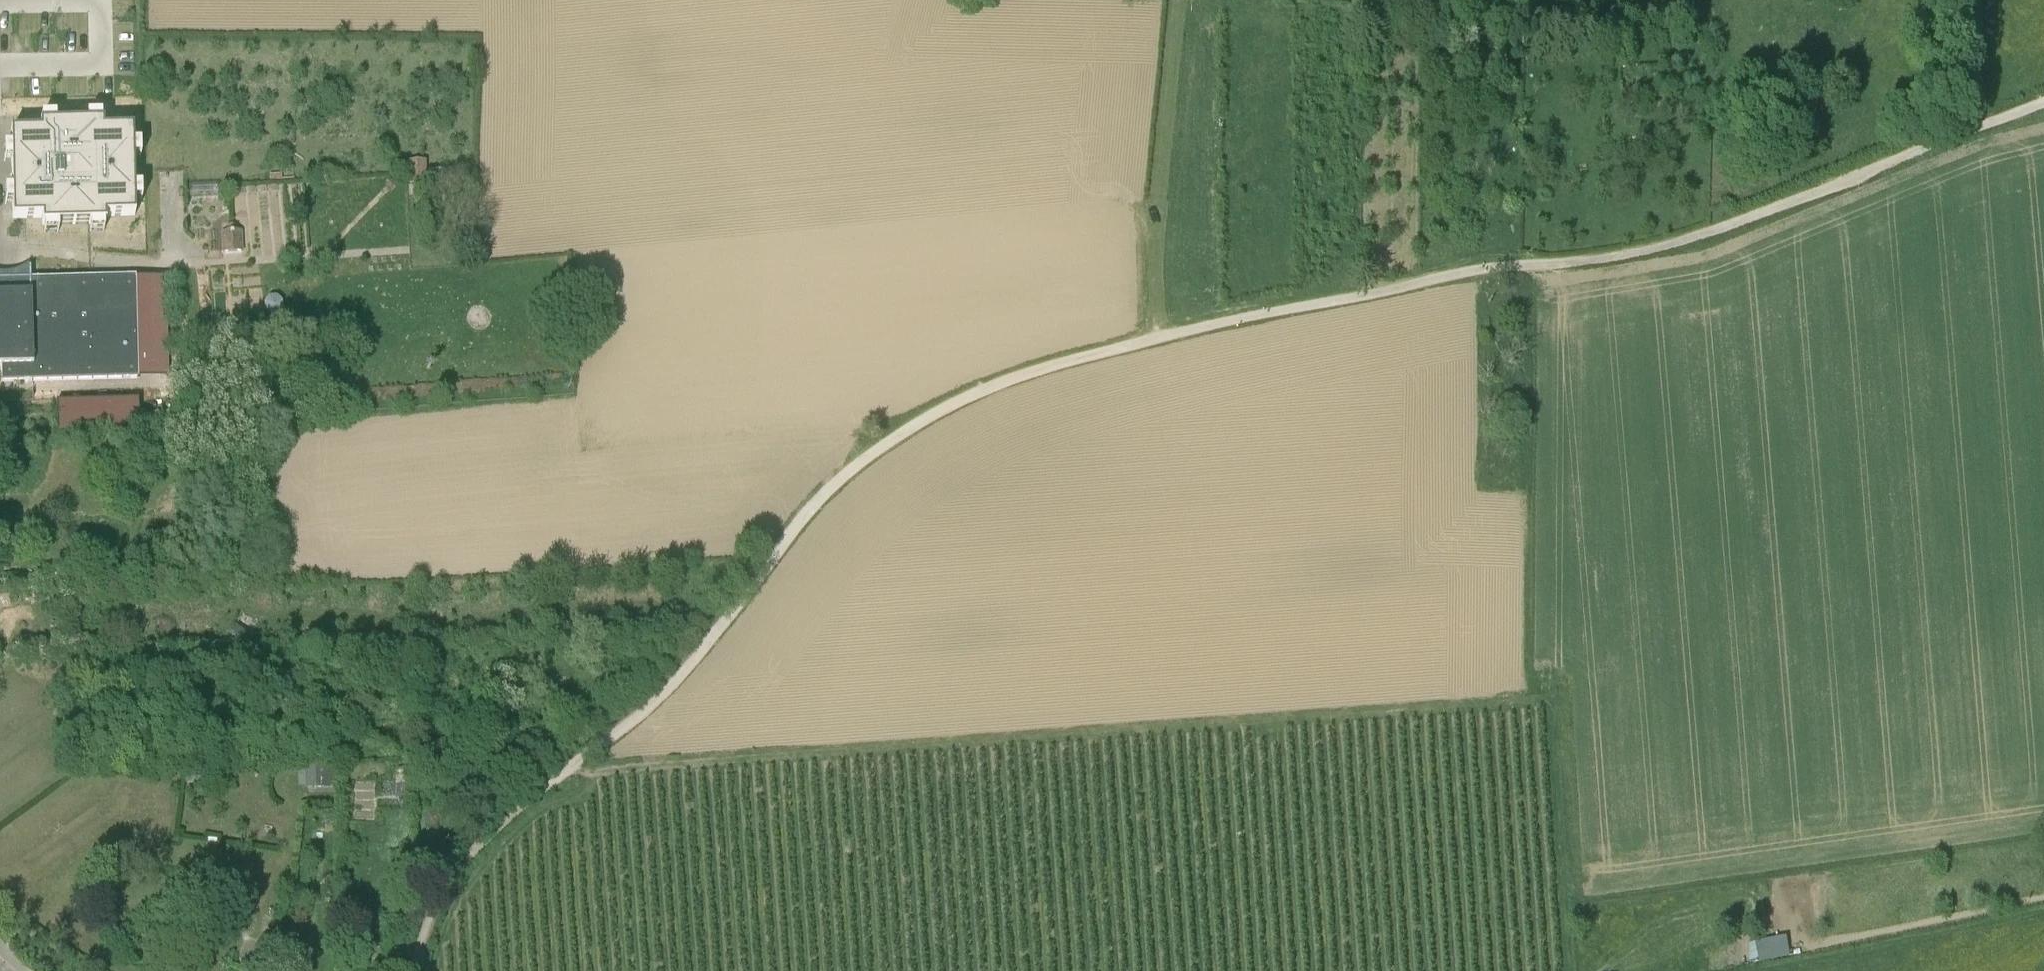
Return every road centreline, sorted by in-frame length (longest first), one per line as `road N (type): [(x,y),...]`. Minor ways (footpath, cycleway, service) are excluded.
road 1 (track): [(416,970),(437,900),(481,841),(665,684),(849,470),(932,413),(1013,377),(1163,337),(1485,269),(1608,258),(1679,241),(2043,102)]
road 2 (track): [(1550,697),(573,765)]

